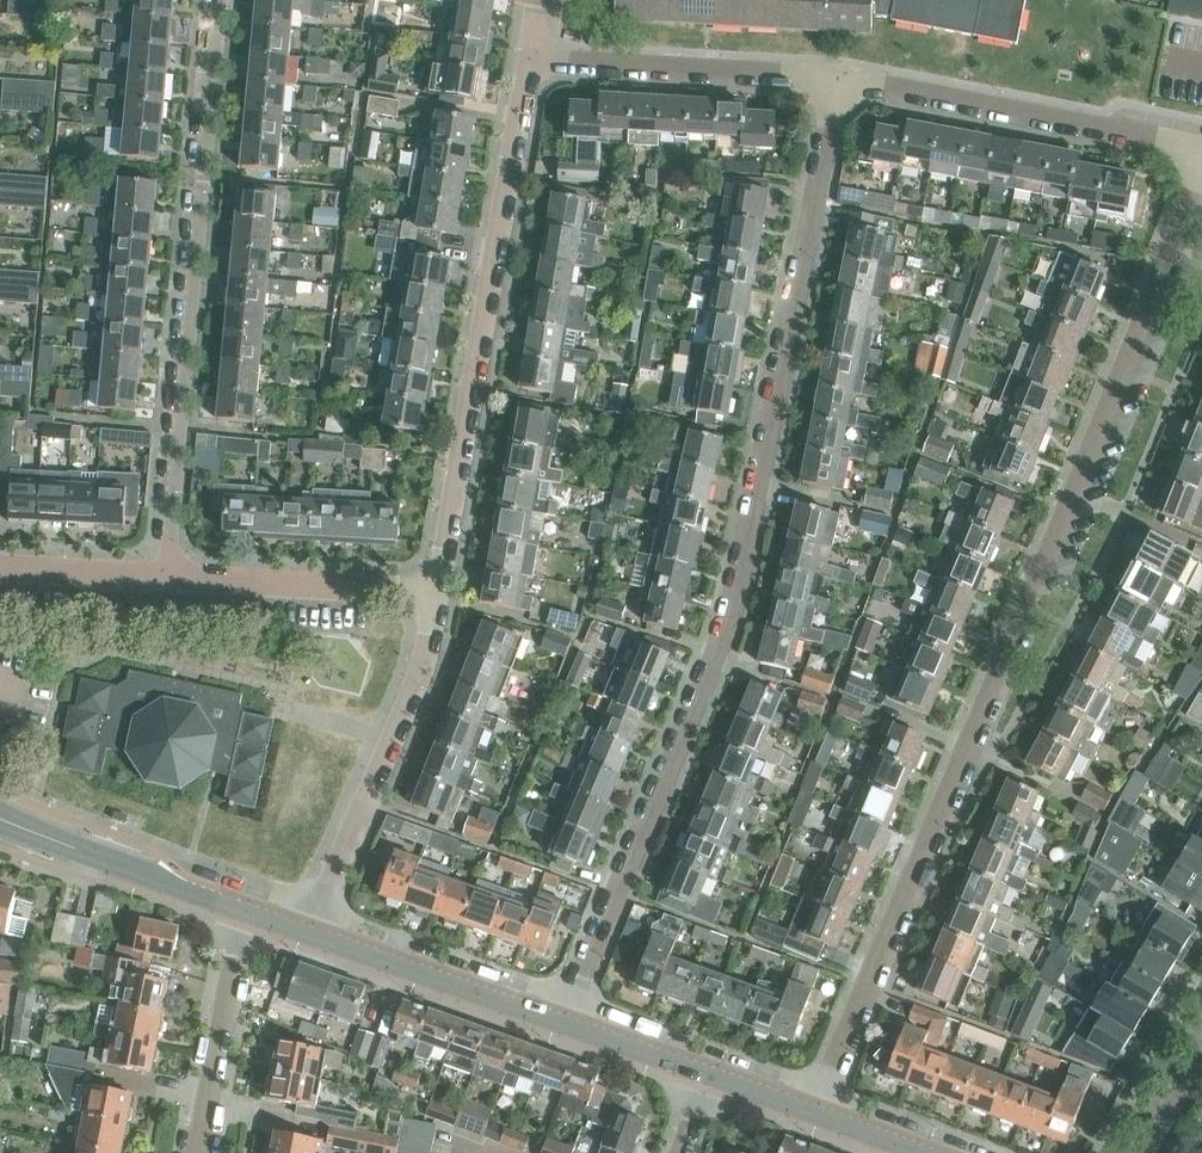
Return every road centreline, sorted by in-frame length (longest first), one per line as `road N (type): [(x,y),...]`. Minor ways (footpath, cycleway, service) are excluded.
road 1 (residential): [(811,1112),(1201,165)]
road 2 (residential): [(560,1025),(711,643),(837,80)]
road 3 (residential): [(172,574),(220,0)]
road 4 (residential): [(440,591),(529,58)]
road 5 (residential): [(1201,146),(886,81),(837,80)]
road 6 (residential): [(308,934),(429,651),(440,591)]
road 7 (residential): [(837,80),(529,58)]
road 8 (residential): [(440,591),(172,574)]
road 9 (secondary): [(560,1025),(308,934)]
road 10 (secondary): [(241,910),(0,816)]
road 11 (residential): [(191,1152),(241,910)]
road 12 (residential): [(172,574),(0,564)]
road 13 (secondary): [(703,1073),(560,1025)]

